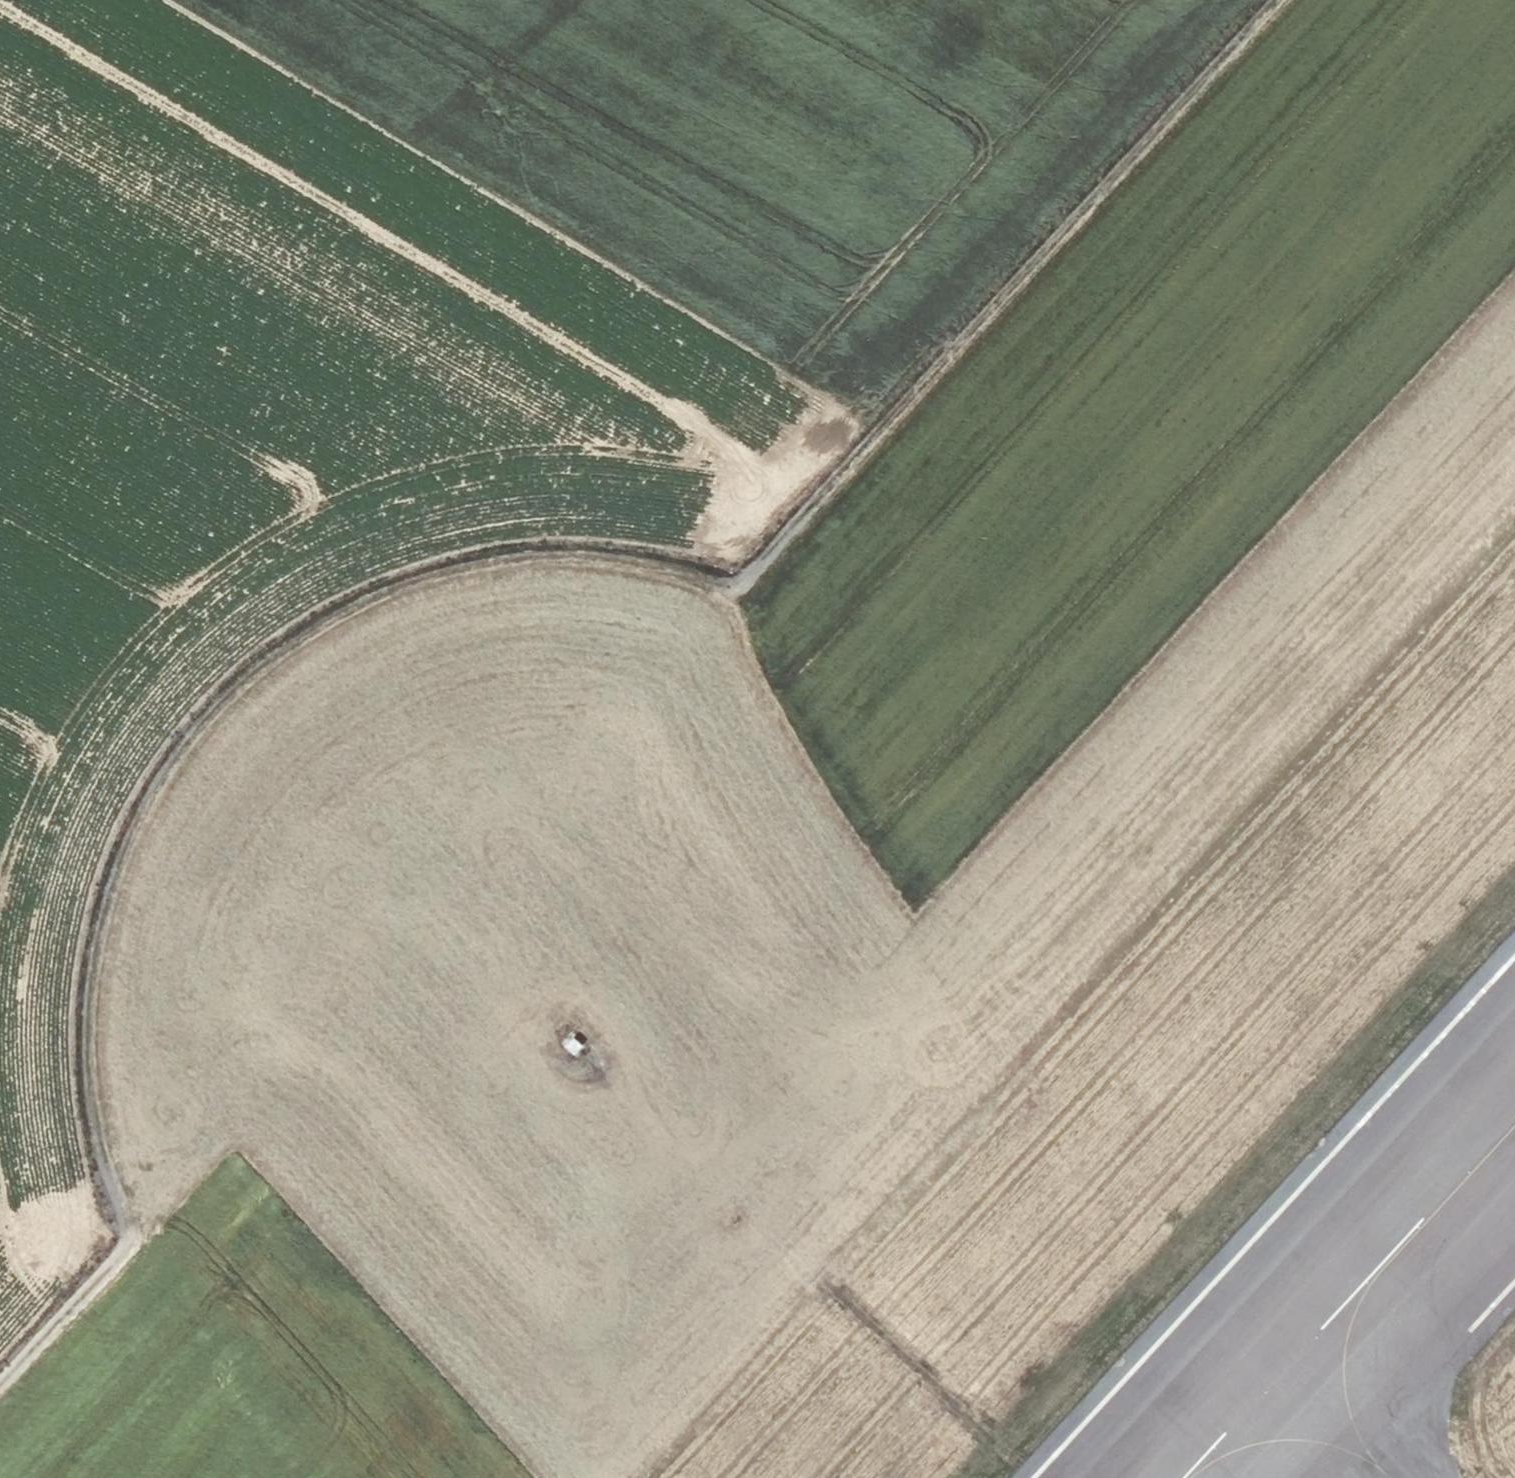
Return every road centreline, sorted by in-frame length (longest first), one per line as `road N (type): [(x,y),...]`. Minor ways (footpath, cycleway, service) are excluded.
road 1 (track): [(569,1039),(1040,1477)]

